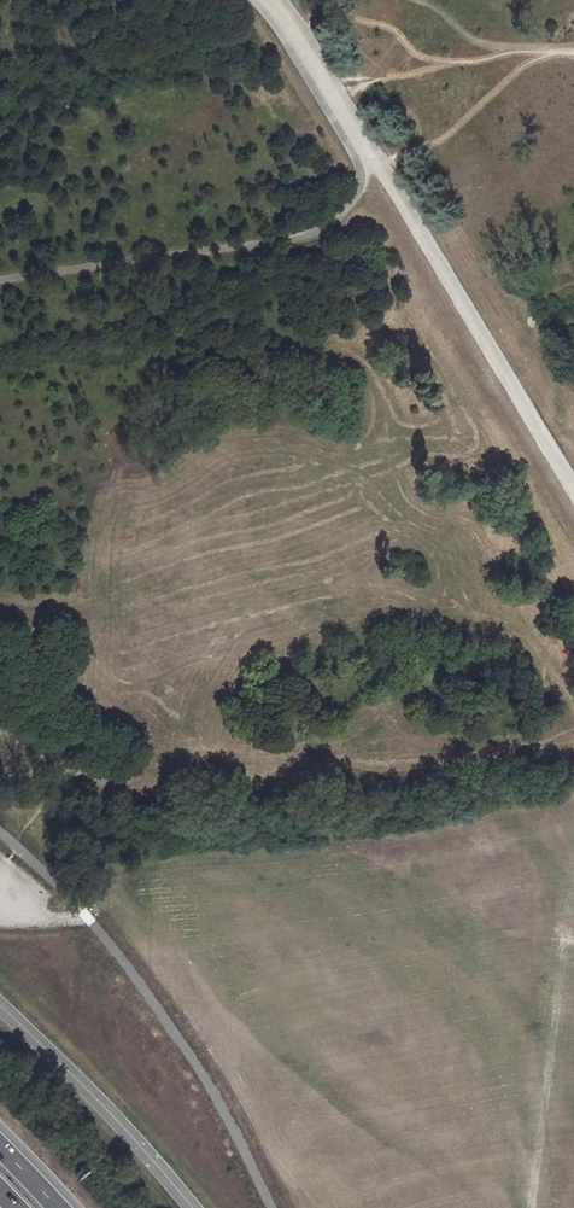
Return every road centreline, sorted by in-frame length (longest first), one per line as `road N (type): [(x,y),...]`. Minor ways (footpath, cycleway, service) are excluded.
road 1 (unclassified): [(190,1207),(0,1008)]

